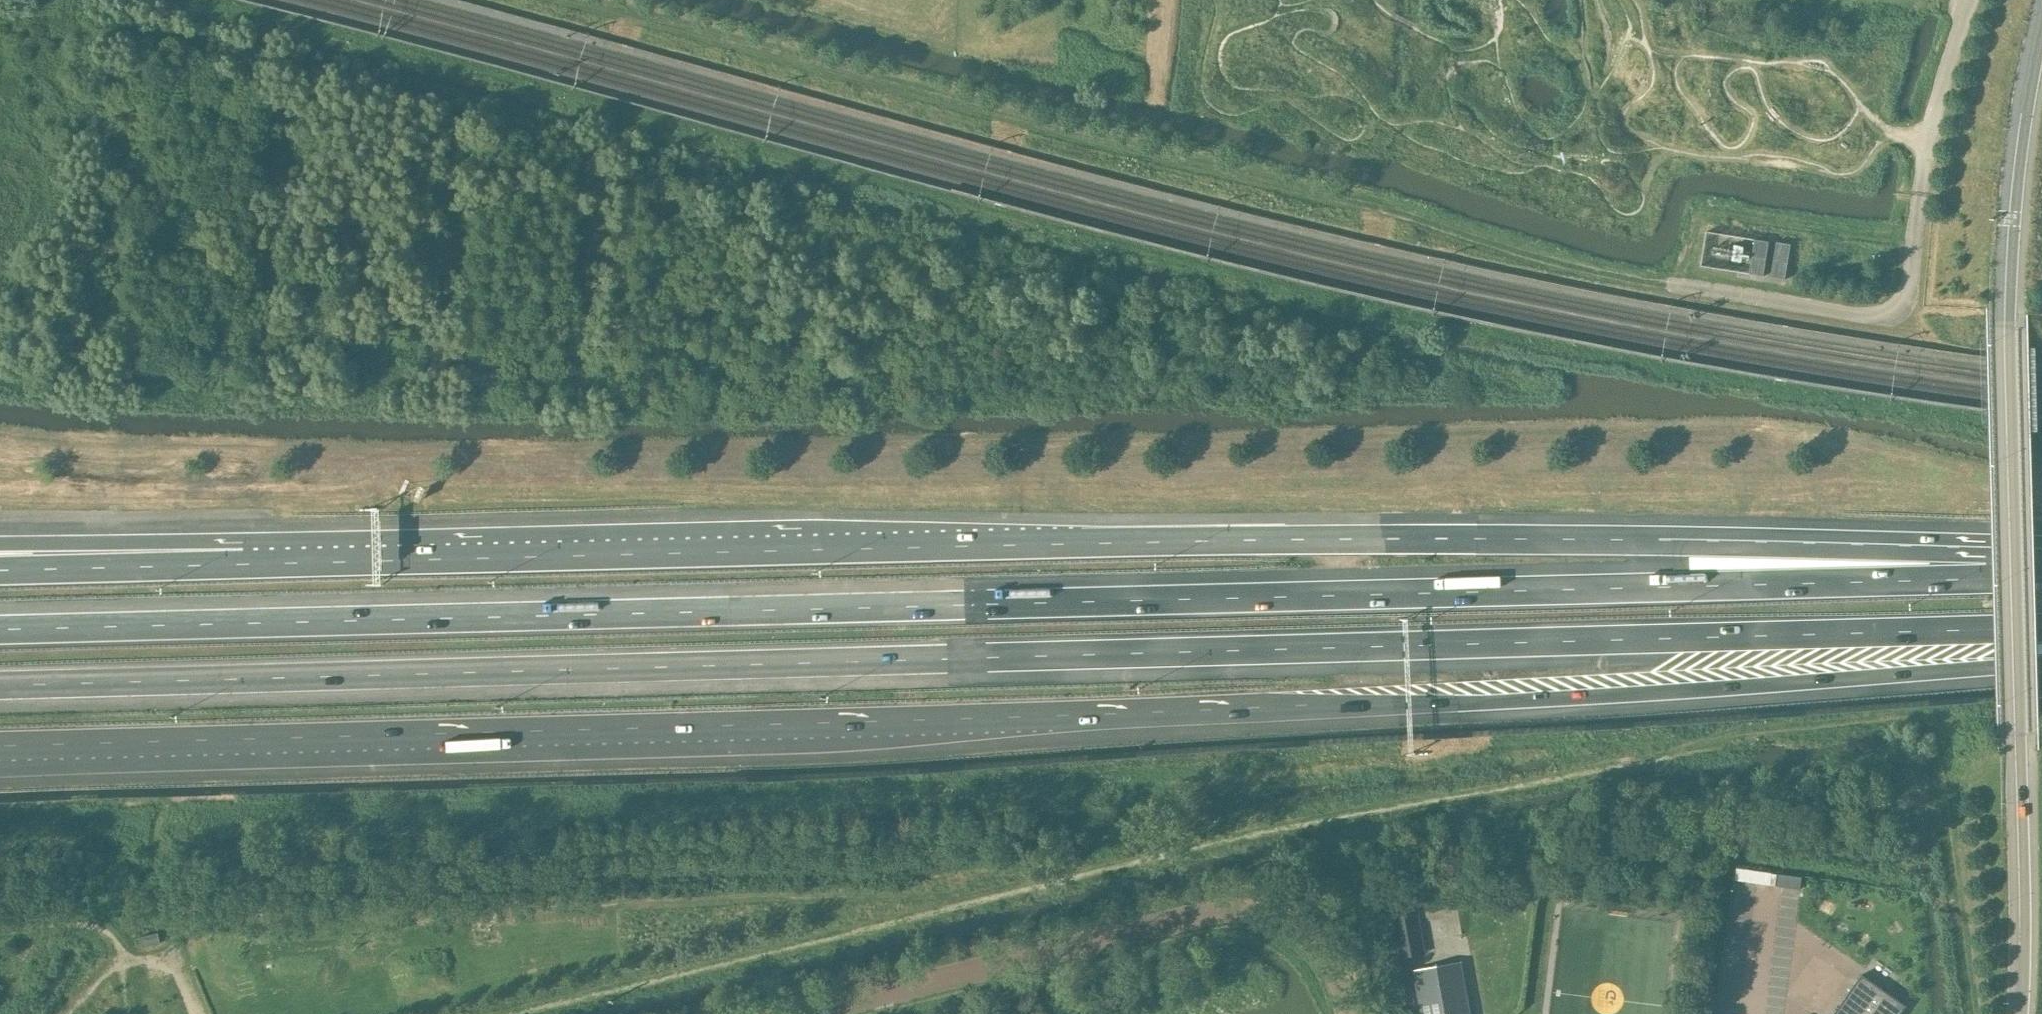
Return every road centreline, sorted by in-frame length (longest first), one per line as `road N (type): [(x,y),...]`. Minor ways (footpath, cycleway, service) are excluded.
road 1 (motorway): [(0,745),(1365,709),(2041,666)]
road 2 (motorway): [(0,686),(2041,629)]
road 3 (motorway): [(1978,579),(0,627)]
road 4 (motorway): [(1978,579),(1654,541),(1068,544),(254,564)]
road 5 (track): [(37,0),(347,75),(1009,256),(1549,386)]
road 6 (track): [(587,0),(1670,285)]
road 7 (tertiary): [(2017,1013),(2005,301),(2016,154),(2041,10)]
road 8 (track): [(1277,10),(1333,17),(1329,28),(1298,35),(1296,50),(1335,70),(1376,116),(1426,148),(1483,169),(1582,176),(1620,213),(1640,210),(1641,190),(1620,163),(1515,147),(1448,97),(1447,75),(1457,67),(1501,66)]
road 9 (track): [(1633,0),(1654,75),(1622,119),(1637,138),(1842,174),(1854,173),(1876,149),(1877,124),(1826,65),(1660,53)]
road 10 (residential): [(1348,1013),(1324,957),(1303,935),(1267,914),(1232,906),(806,1013)]
road 11 (track): [(1214,0),(1202,74),(1208,102),(1235,113),(1284,101),(1330,132),(1358,136),(1361,112),(1346,98),(1223,76),(1221,46),(1277,10)]
road 12 (track): [(1685,56),(1676,67),(1678,89),(1724,146),(1740,145),(1752,127),(1752,114),(1725,86),(1739,68),(1755,74),(1772,116),(1815,138),(1839,132),(1860,102)]
road 13 (track): [(1518,0),(1582,72),(1580,111),(1562,130),(1541,138),(1522,126),(1507,89),(1494,0)]
road 14 (motorway): [(254,564),(0,544)]
road 15 (motorway): [(254,564),(0,570)]
road 16 (track): [(1658,146),(1612,151),(1597,130),(1597,99),(1629,31)]
road 17 (track): [(1392,126),(1451,125),(1533,166)]
road 18 (track): [(1498,39),(1456,53),(1372,0)]

